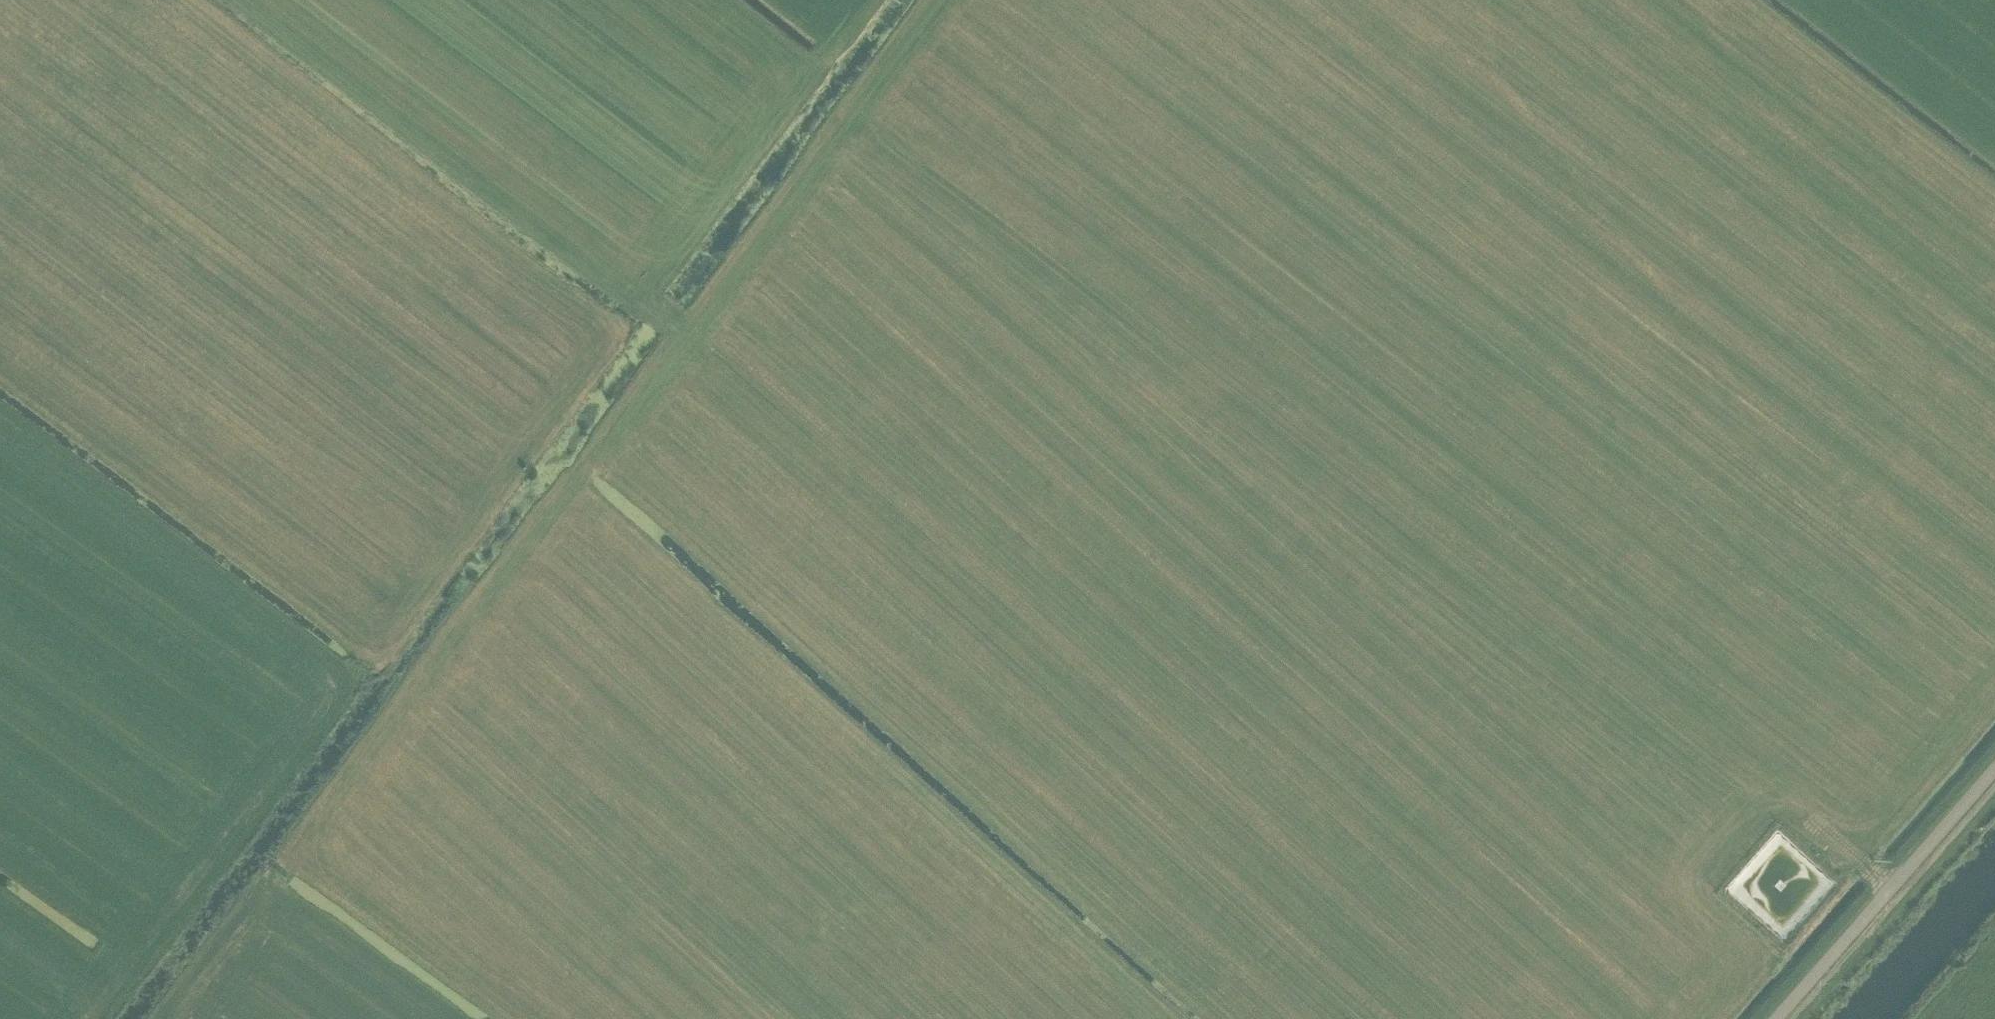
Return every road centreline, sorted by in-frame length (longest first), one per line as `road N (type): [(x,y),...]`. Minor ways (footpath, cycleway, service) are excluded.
road 1 (unclassified): [(1776,1018),(1994,770)]

